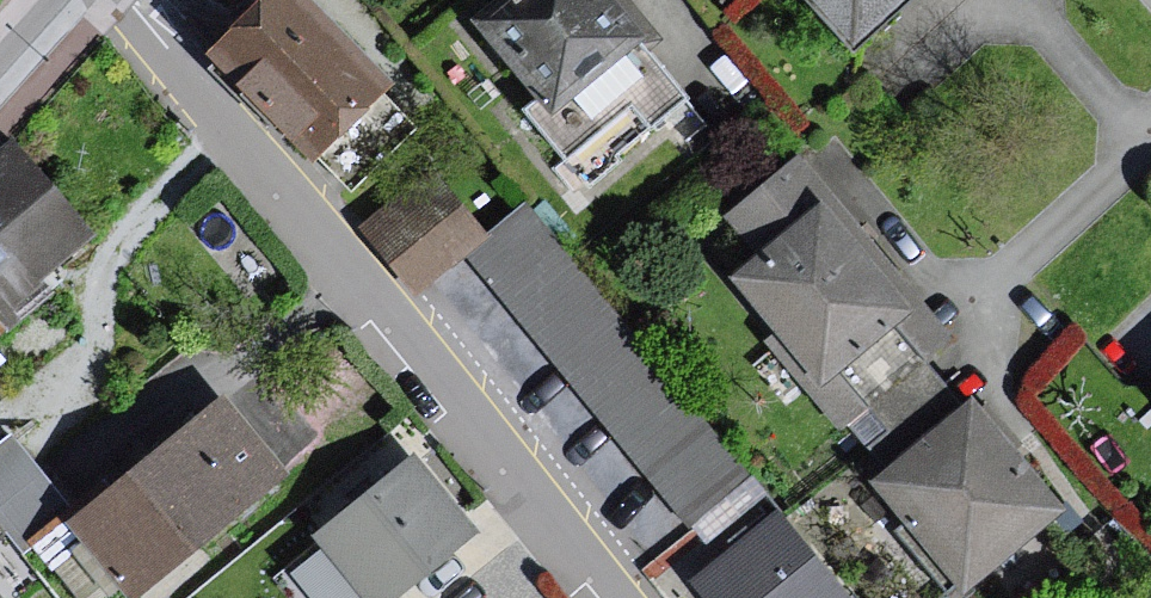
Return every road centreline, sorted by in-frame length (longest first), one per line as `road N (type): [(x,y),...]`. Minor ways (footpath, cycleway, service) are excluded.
road 1 (residential): [(124,0),(623,597)]

